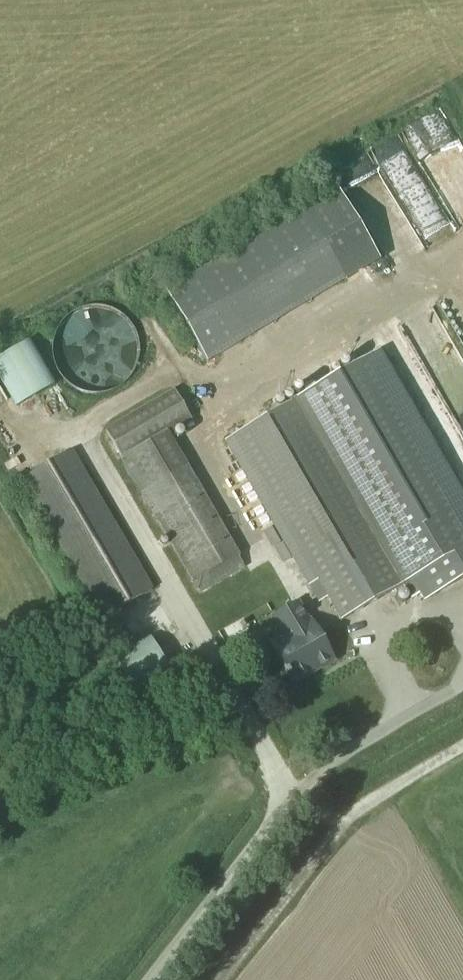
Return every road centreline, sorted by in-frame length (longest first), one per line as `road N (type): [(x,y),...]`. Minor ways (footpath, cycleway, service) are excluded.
road 1 (unclassified): [(148,979),(312,774),(444,693)]

